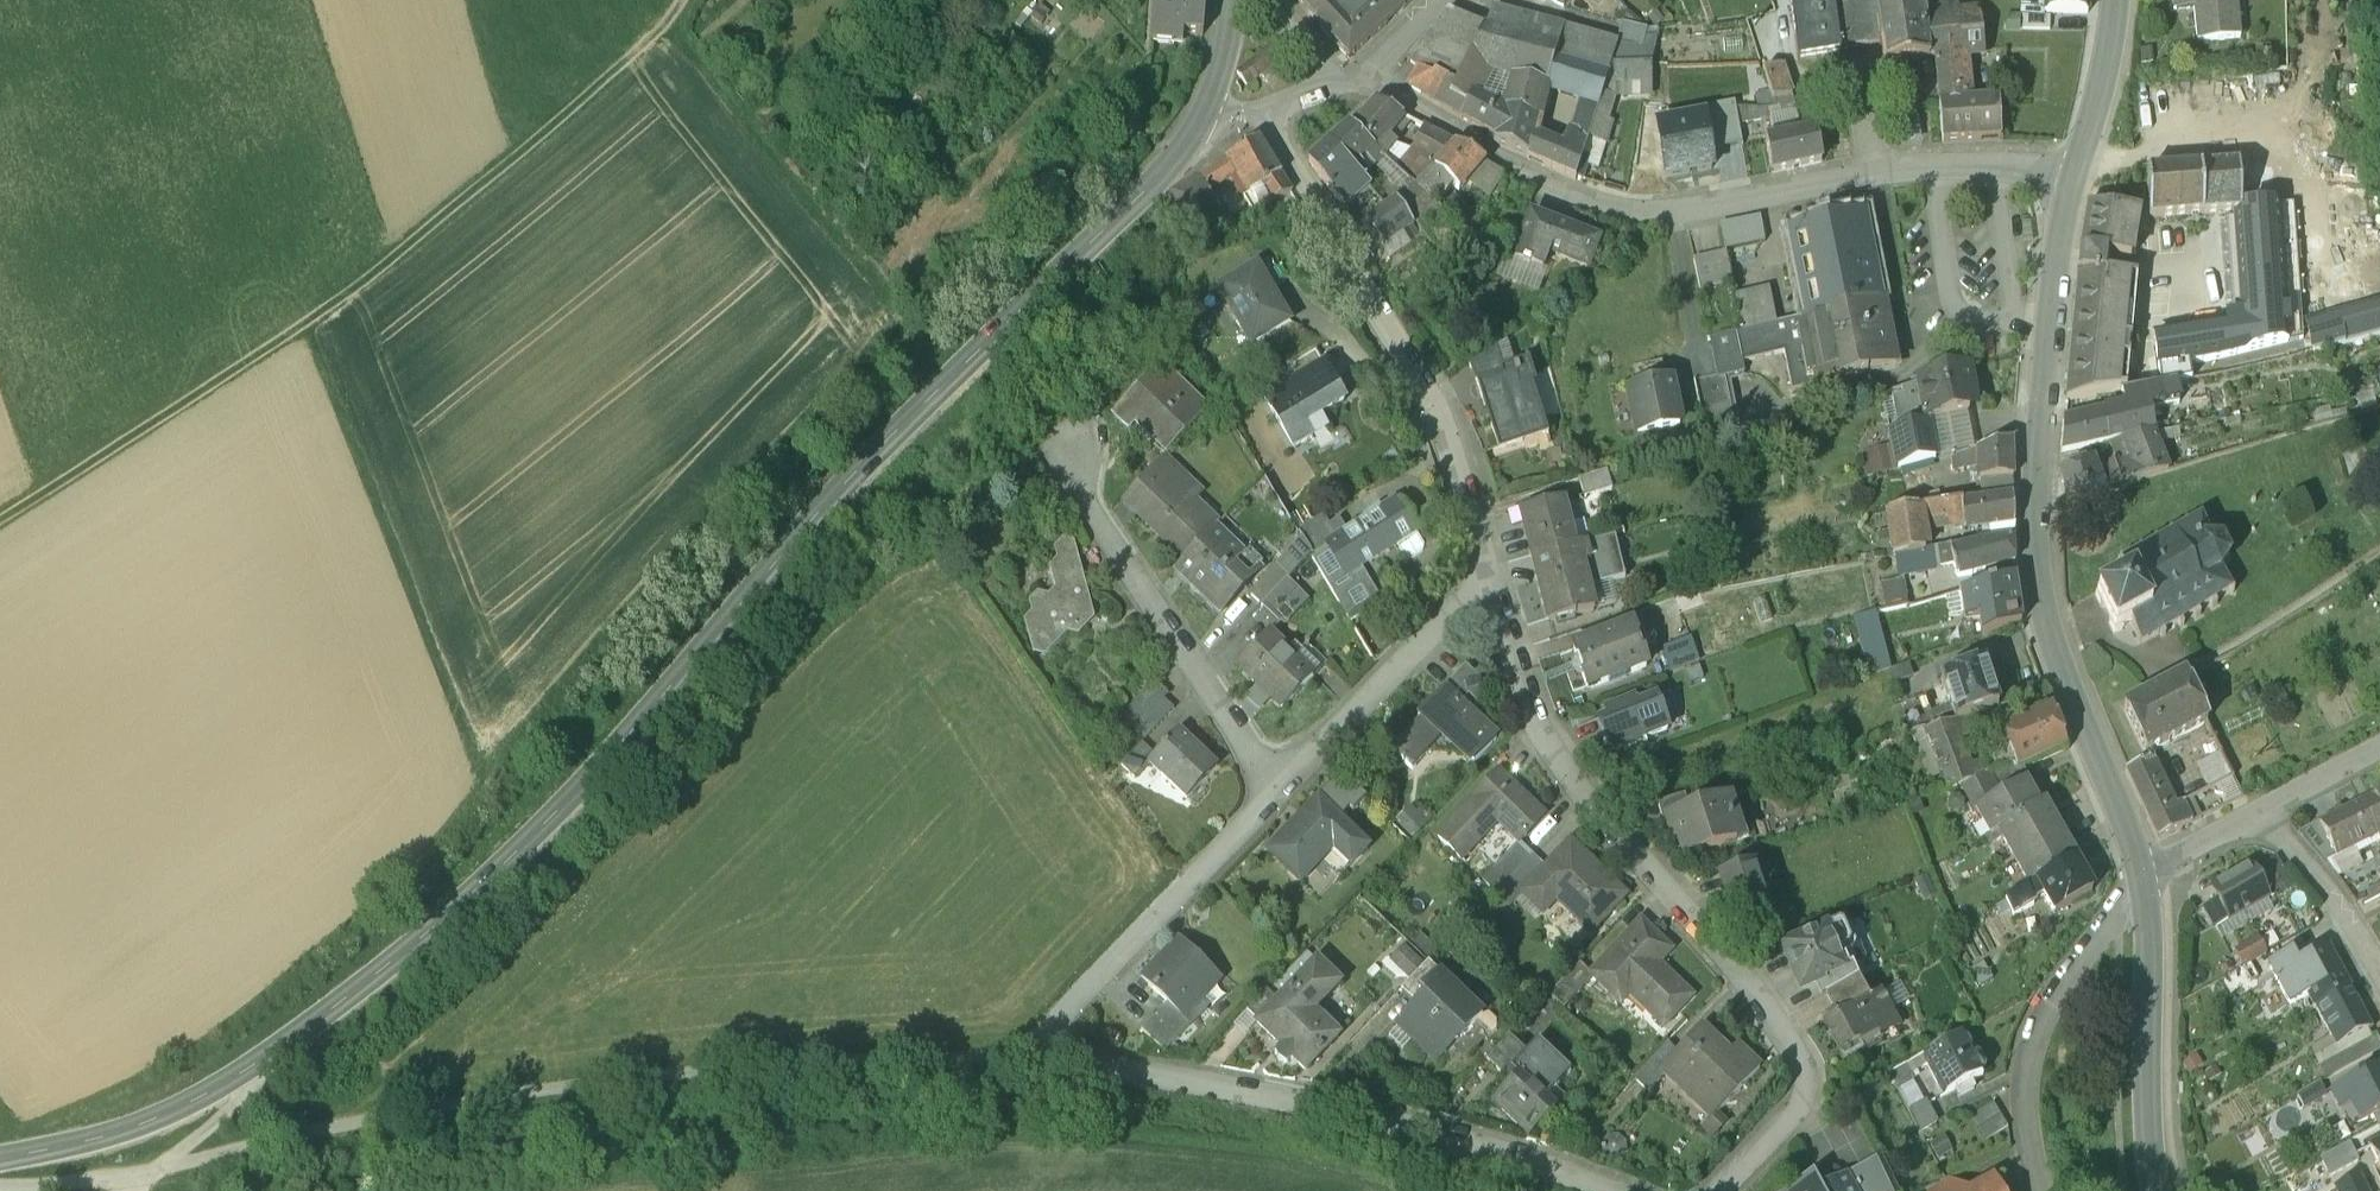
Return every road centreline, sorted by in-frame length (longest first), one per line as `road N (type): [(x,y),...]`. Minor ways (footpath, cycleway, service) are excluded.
road 1 (tertiary): [(0,1155),(111,1132),(217,1084),(463,891),(602,755),(819,503),(1151,177),(1184,140),(1209,90)]
road 2 (track): [(1054,1050),(599,1082),(347,1126),(137,1173)]
road 3 (residential): [(1365,69),(1530,163),(1602,197),(1648,205),(1932,160),(2073,182)]
road 4 (tertiary): [(2073,182),(2050,266),(2044,324),(2034,466),(2041,603),(2142,868)]
road 5 (residential): [(1497,590),(1535,720),(1576,783),(1774,1005),(1813,1089)]
road 6 (residential): [(1054,1050),(1091,1064),(1413,1121),(1531,1152),(1626,1190)]
road 7 (residential): [(1265,107),(1469,446),(1492,523),(1497,590)]
road 8 (track): [(481,774),(314,317)]
road 9 (track): [(667,0),(314,317)]
road 10 (track): [(907,313),(676,38),(680,0)]
road 11 (track): [(0,519),(314,317)]
road 12 (residential): [(1275,790),(1067,480)]
road 13 (residential): [(2142,868),(2053,984),(2026,1050),(2028,1130),(2045,1190)]
road 14 (residential): [(1054,1050),(1055,1025),(1275,790)]
road 15 (tertiary): [(2142,868),(2160,1190)]
road 16 (residential): [(1275,790),(1454,611),(1497,590)]
road 17 (residential): [(2252,808),(2340,898),(2379,968)]
road 18 (tertiary): [(2117,0),(2101,102),(2073,182)]
road 19 (residential): [(2252,808),(2379,744)]
road 20 (residential): [(1719,1190),(1813,1089)]
road 21 (track): [(137,1173),(0,1183)]
road 22 (residential): [(2142,868),(2252,808)]
road 23 (track): [(170,1164),(228,1107),(241,1070)]

